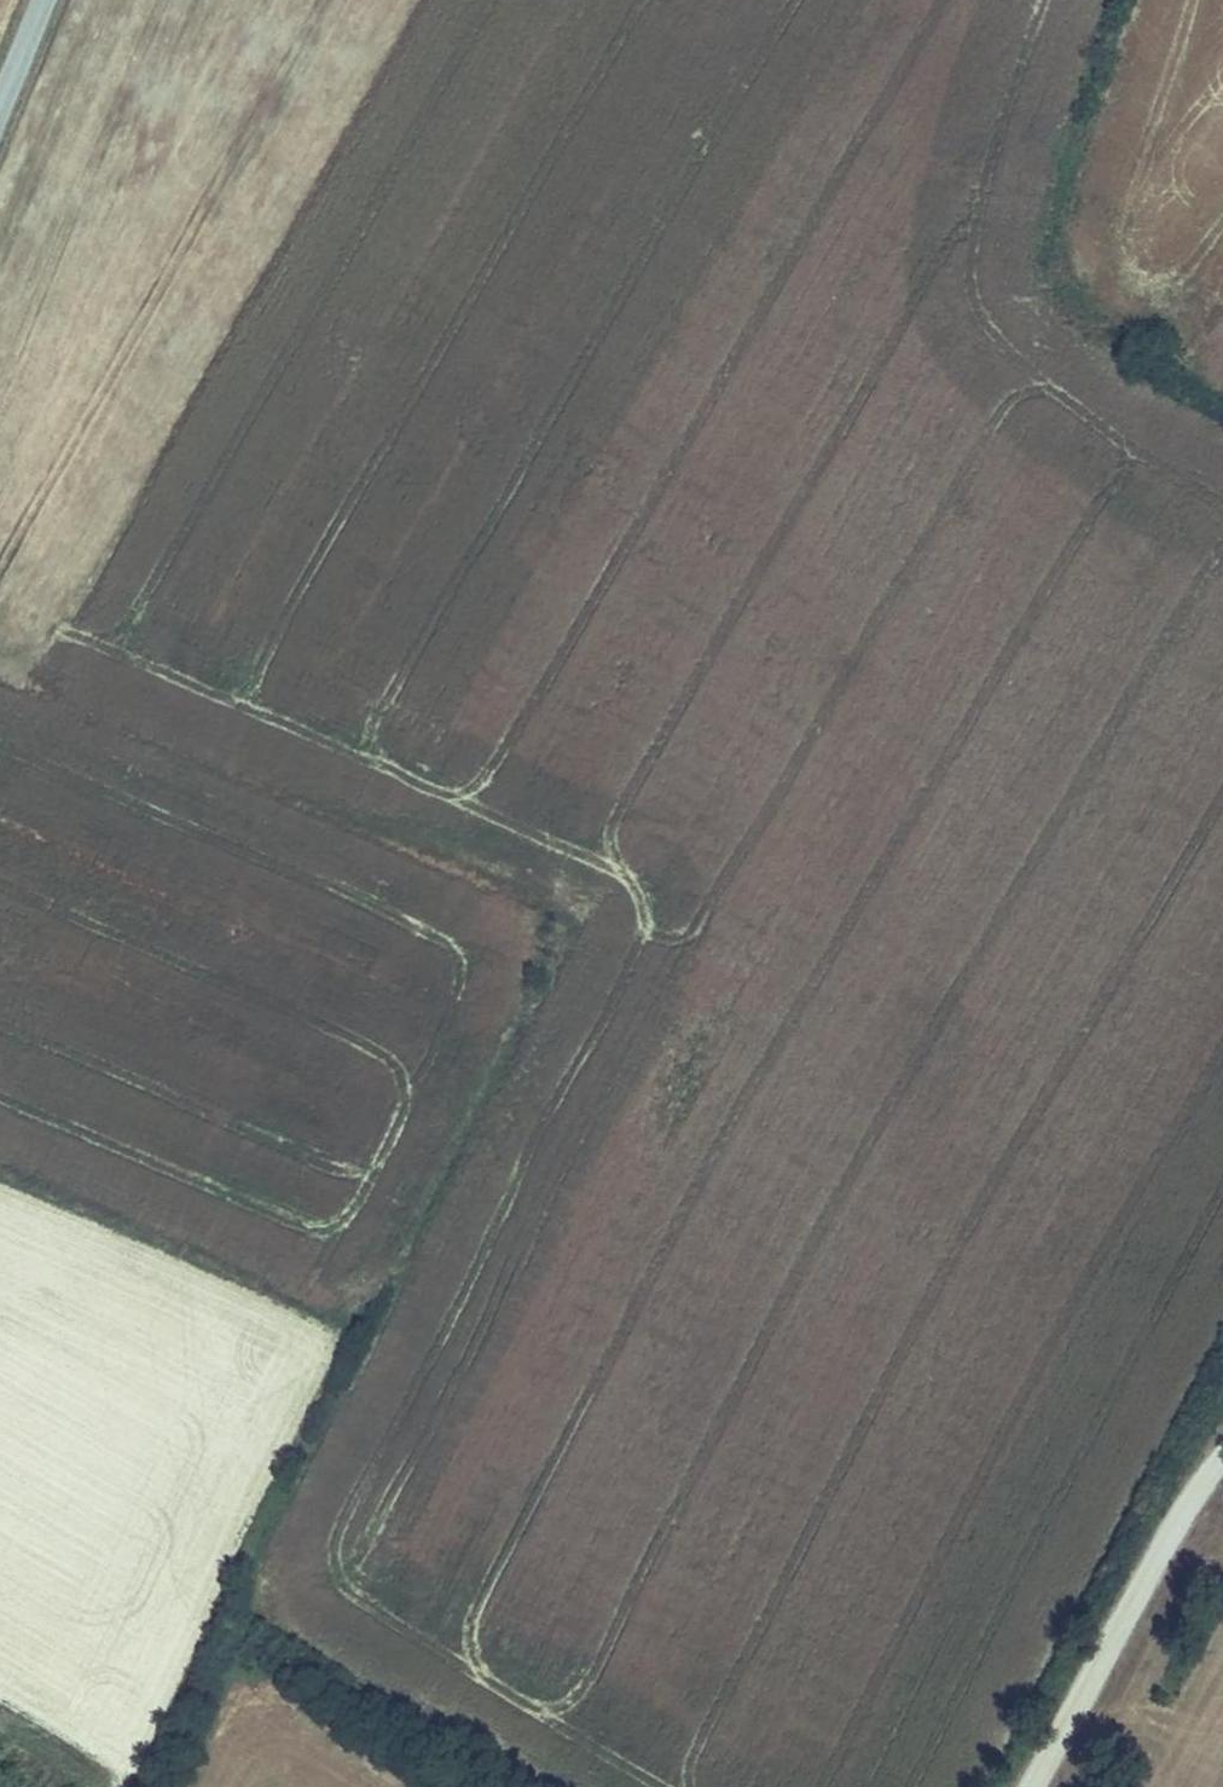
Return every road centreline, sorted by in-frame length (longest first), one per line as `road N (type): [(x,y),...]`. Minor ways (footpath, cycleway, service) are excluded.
road 1 (unclassified): [(49,0),(0,119)]

